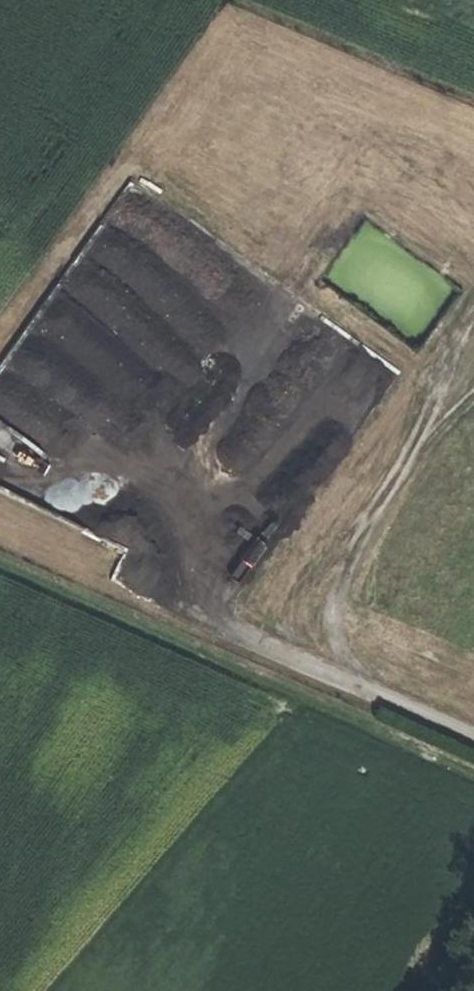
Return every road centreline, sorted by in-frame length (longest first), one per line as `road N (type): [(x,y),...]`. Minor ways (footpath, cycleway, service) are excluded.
road 1 (track): [(473,770),(0,564)]

